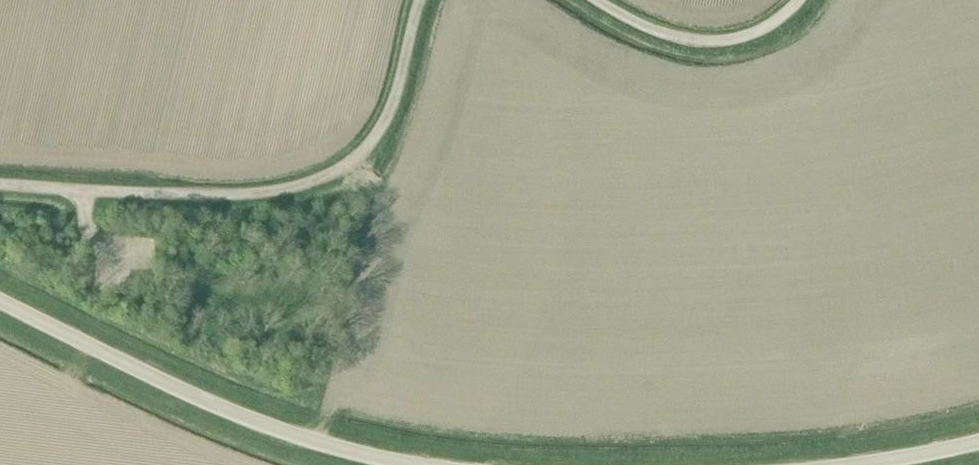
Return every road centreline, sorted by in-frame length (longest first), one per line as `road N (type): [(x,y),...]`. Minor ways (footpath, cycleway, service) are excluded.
road 1 (unclassified): [(421,0),(392,107),(354,158),(320,178),(266,191),(177,194),(0,186)]
road 2 (unclassified): [(0,300),(273,427),(434,464)]
road 3 (unclassified): [(797,0),(756,30),(720,41),(679,39),(601,0)]
road 4 (unclassified): [(838,464),(978,439)]

